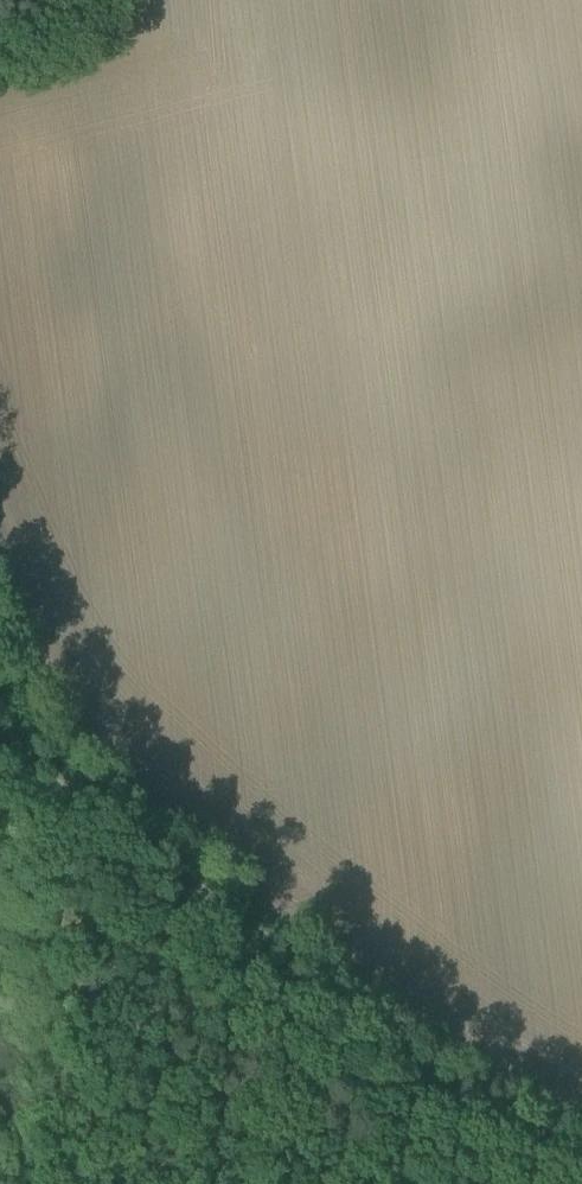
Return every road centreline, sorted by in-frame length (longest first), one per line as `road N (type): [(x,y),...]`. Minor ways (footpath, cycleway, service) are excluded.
road 1 (track): [(581,1158),(465,1105),(41,765),(0,700)]

